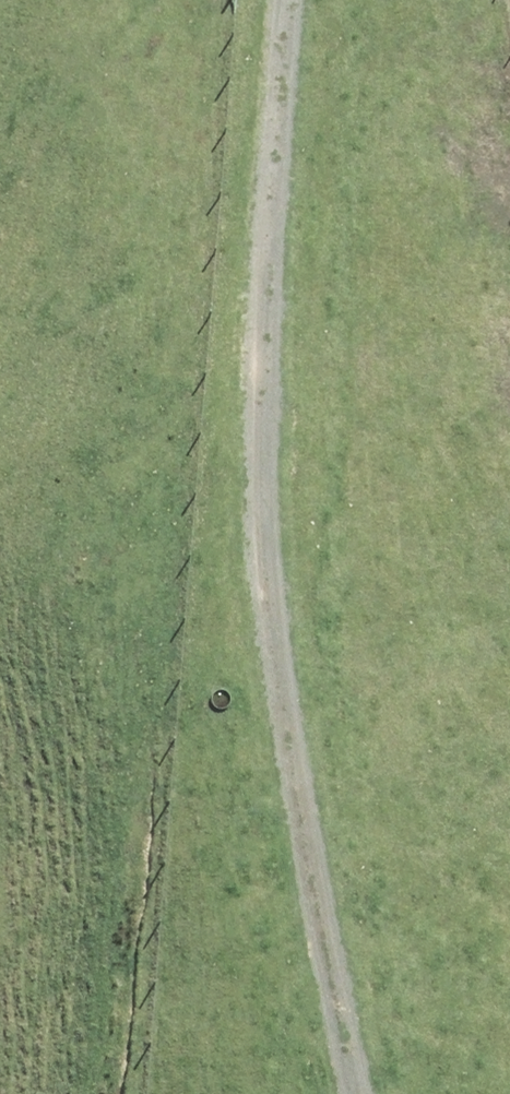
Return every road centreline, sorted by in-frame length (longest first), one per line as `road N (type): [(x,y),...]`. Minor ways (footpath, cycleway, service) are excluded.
road 1 (track): [(417,1093),(424,755),(461,658),(431,345),(390,247),(335,190)]
road 2 (track): [(335,190),(284,259),(280,482),(340,691),(424,755)]
road 3 (track): [(341,0),(335,190)]

